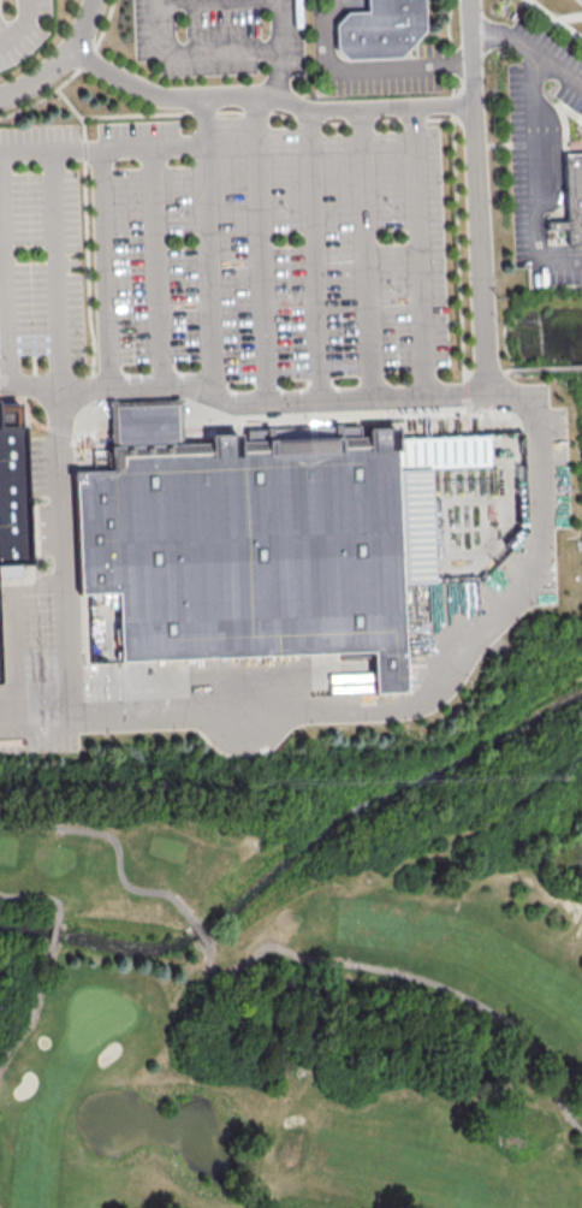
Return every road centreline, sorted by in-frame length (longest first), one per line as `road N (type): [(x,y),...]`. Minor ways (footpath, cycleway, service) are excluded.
road 1 (residential): [(469,0),(481,272)]

